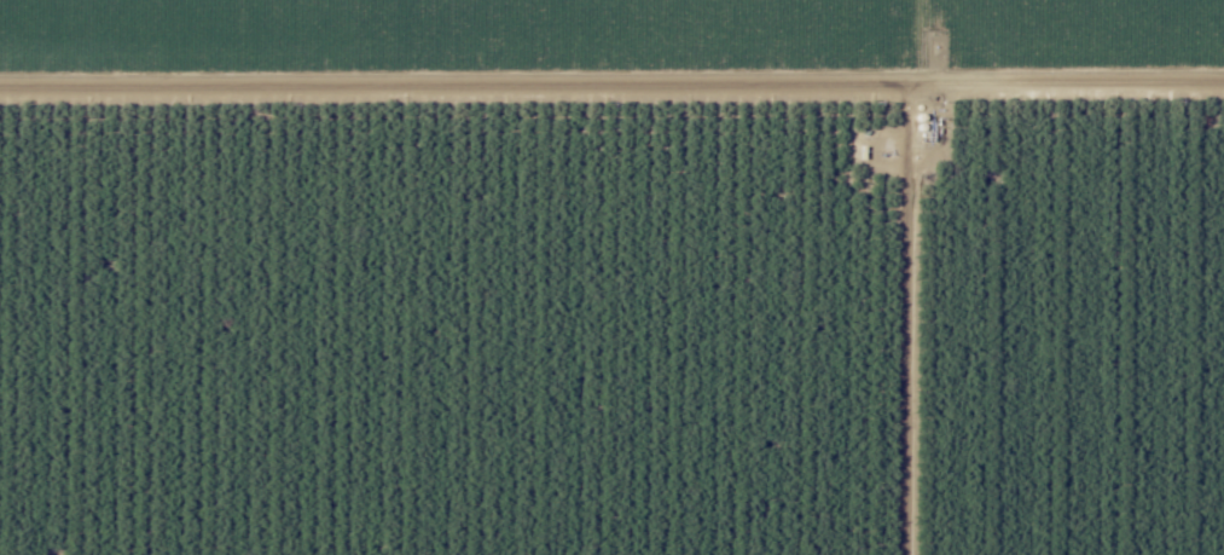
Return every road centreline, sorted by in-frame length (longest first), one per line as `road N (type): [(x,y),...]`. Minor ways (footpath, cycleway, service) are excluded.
road 1 (residential): [(1223,91),(0,93)]

